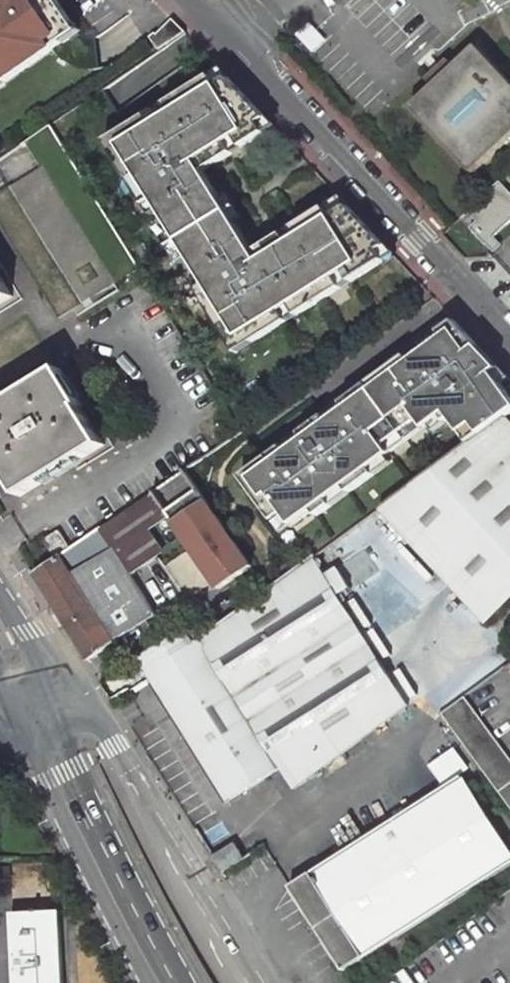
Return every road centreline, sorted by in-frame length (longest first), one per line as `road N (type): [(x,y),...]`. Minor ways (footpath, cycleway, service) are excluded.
road 1 (residential): [(194,0),(509,335)]
road 2 (tertiary): [(256,982),(127,771),(51,689)]
road 3 (tertiary): [(62,770),(176,982)]

